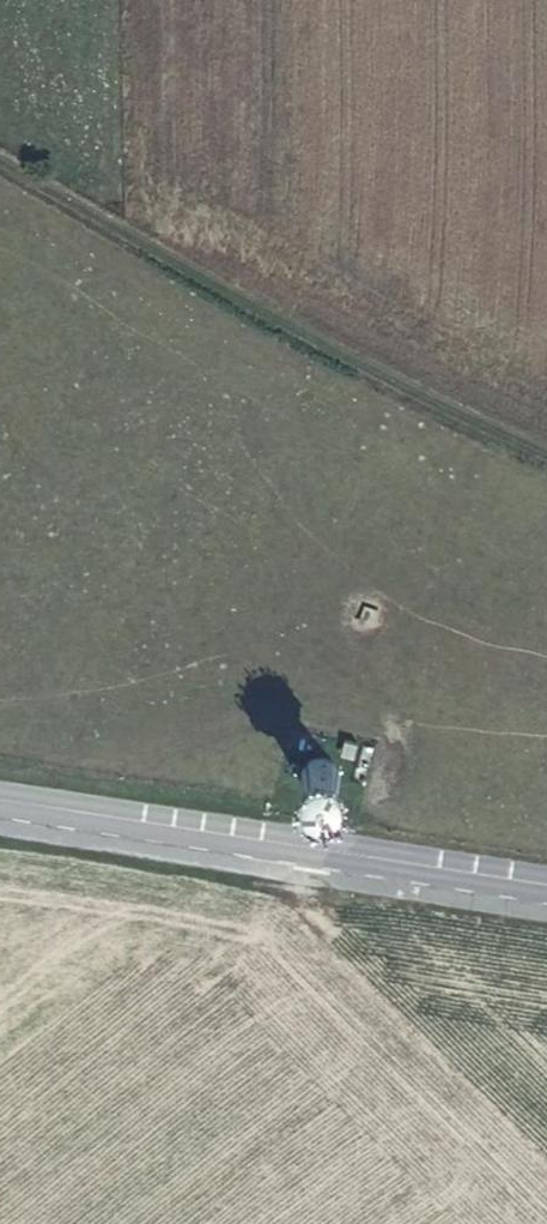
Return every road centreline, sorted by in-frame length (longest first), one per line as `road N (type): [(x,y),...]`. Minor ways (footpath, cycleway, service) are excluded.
road 1 (track): [(0,158),(266,318),(546,456)]
road 2 (secondary): [(546,887),(0,798)]

